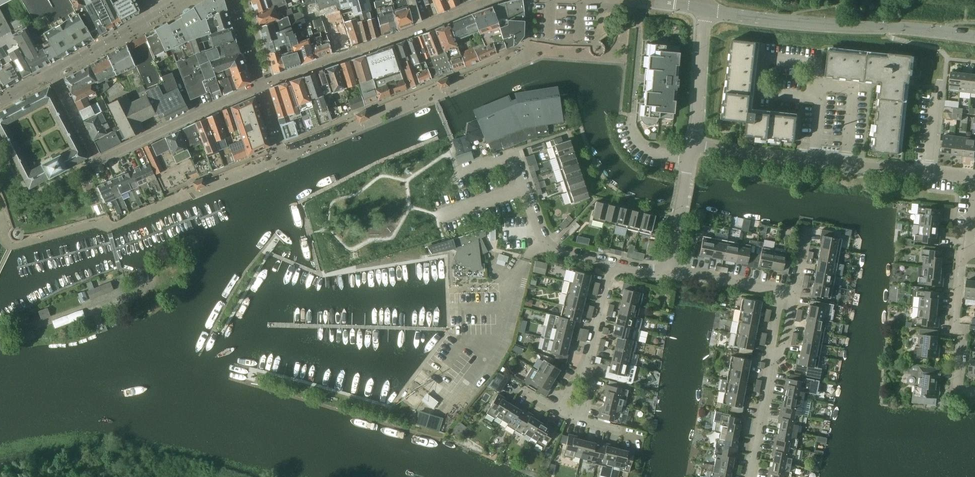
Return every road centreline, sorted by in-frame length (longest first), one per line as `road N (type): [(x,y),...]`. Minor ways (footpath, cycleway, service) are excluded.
road 1 (residential): [(52,73),(97,161),(261,84)]
road 2 (unclassified): [(974,37),(701,9)]
road 3 (residential): [(261,84),(489,0)]
road 4 (residential): [(692,146),(928,174)]
road 5 (residential): [(967,251),(954,328),(964,332),(958,390),(974,391)]
road 6 (residential): [(692,146),(701,9)]

